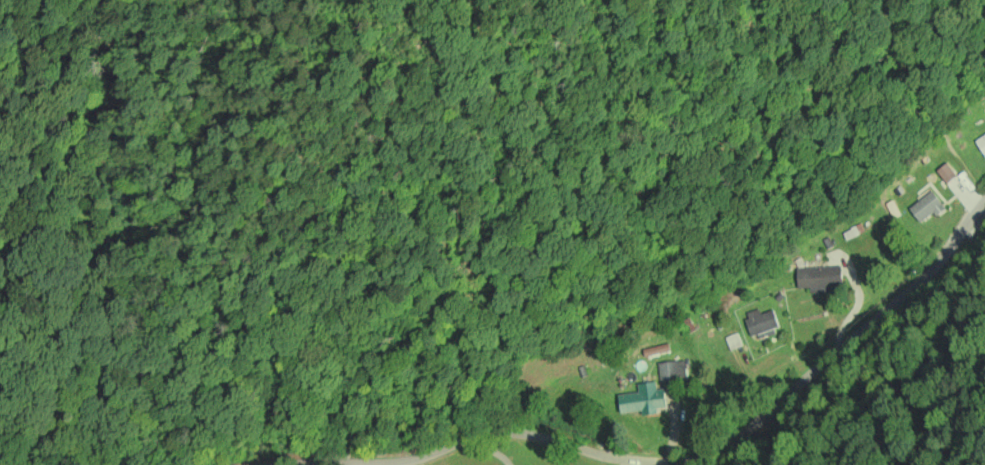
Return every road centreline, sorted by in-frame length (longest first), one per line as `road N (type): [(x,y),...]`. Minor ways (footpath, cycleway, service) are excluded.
road 1 (residential): [(747,464),(866,368),(984,223)]

